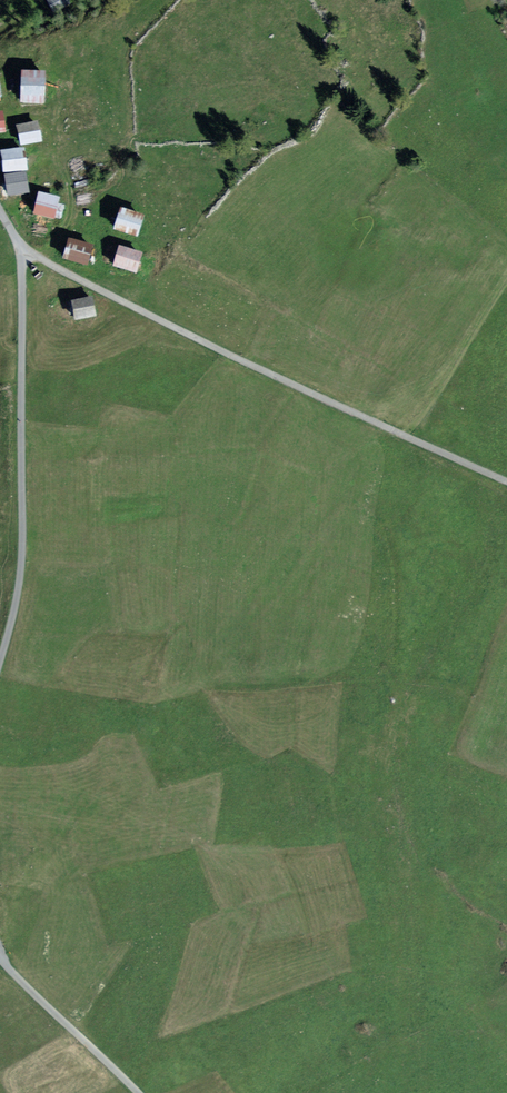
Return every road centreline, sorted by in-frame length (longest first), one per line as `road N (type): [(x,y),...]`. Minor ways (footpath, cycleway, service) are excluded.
road 1 (residential): [(506,480),(47,263),(21,248),(0,209)]
road 2 (track): [(21,248),(22,545),(0,664)]
road 3 (track): [(0,959),(139,1092)]

